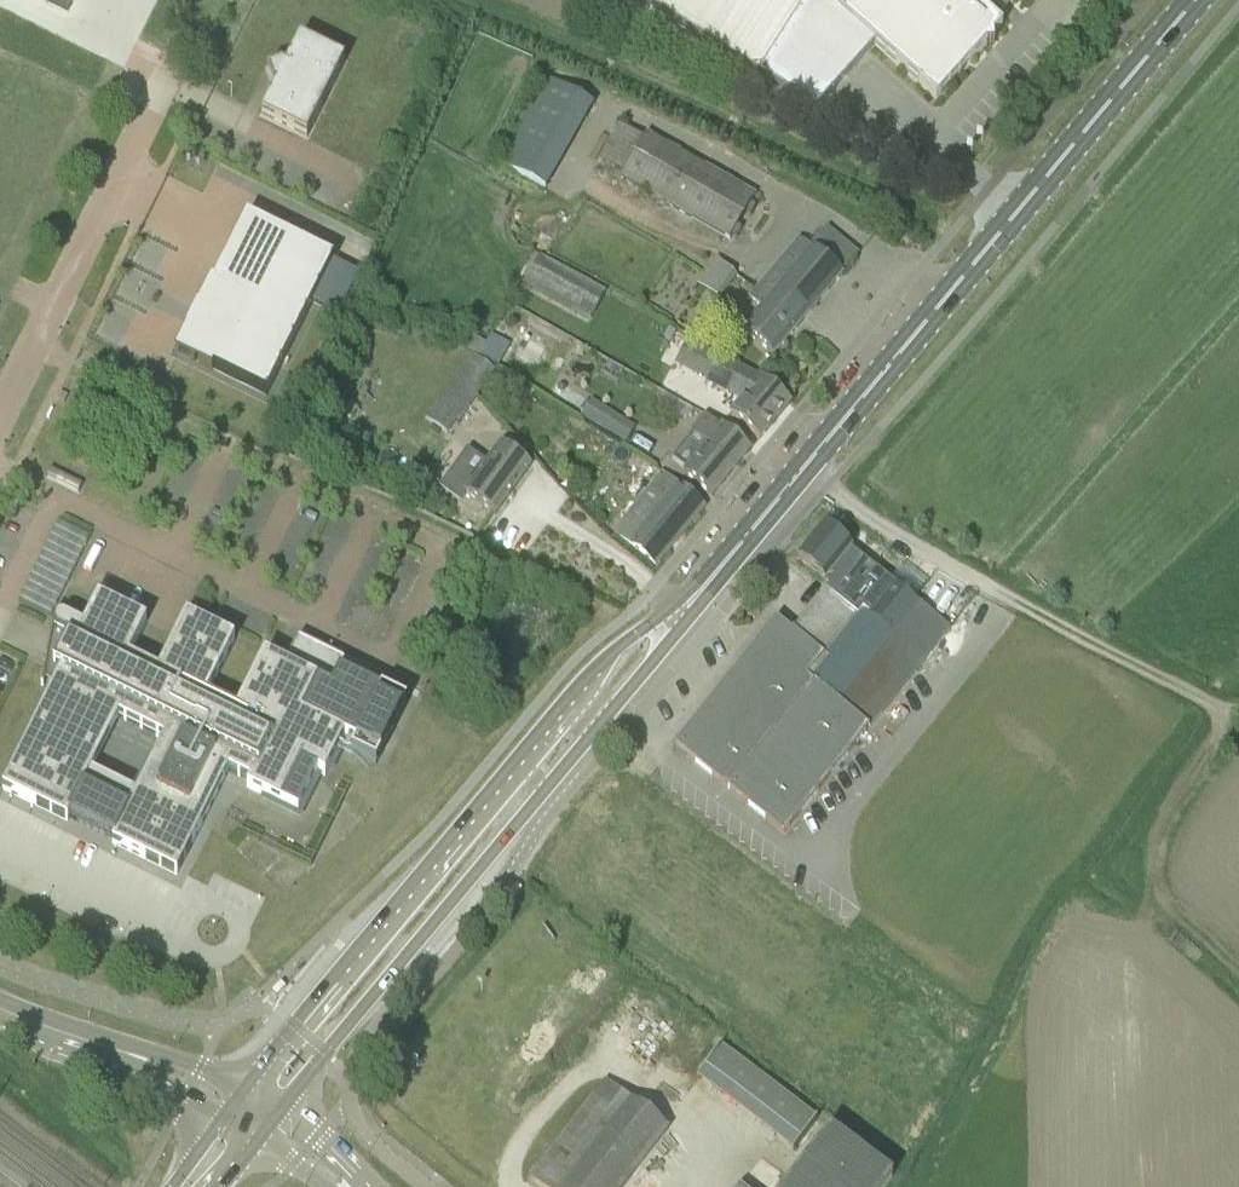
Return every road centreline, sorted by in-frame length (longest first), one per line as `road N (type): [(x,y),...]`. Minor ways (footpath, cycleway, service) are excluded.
road 1 (secondary): [(715,576),(1195,0)]
road 2 (secondary): [(715,576),(602,664),(238,1103)]
road 3 (secondary): [(270,1123),(633,689),(715,576)]
road 4 (track): [(827,491),(1134,673),(1210,702)]
road 5 (tertiary): [(238,1103),(0,1009)]
road 6 (track): [(1085,883),(1210,702)]

